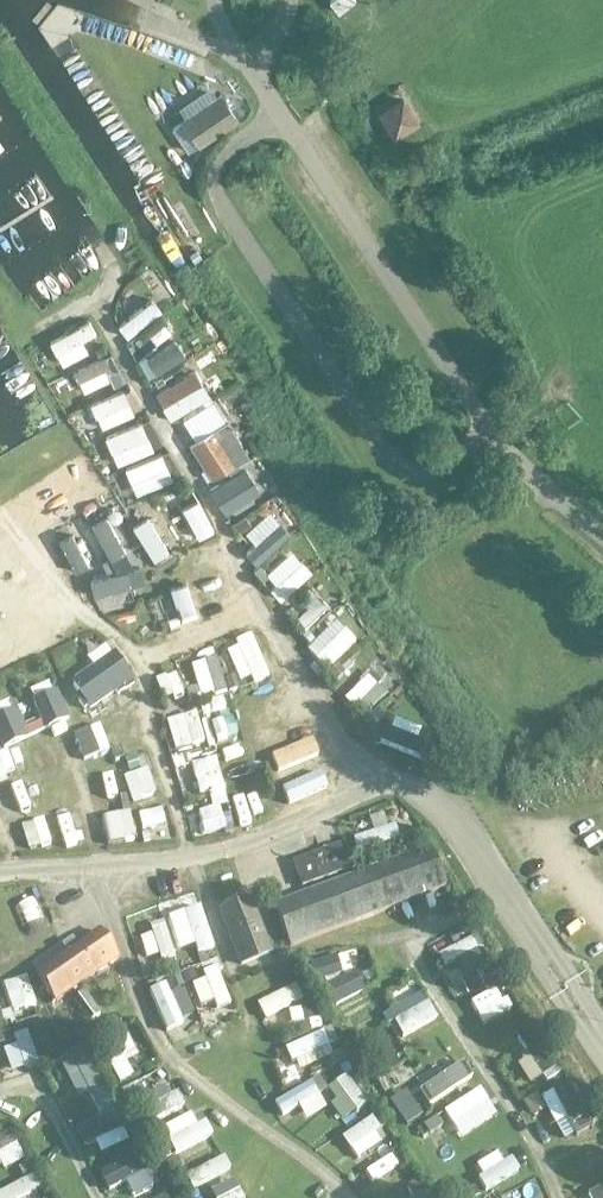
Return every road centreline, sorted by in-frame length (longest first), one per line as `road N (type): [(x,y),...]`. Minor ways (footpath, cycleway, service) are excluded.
road 1 (unclassified): [(602,537),(489,429),(261,85)]
road 2 (unclassified): [(383,780),(463,834),(602,1039)]

